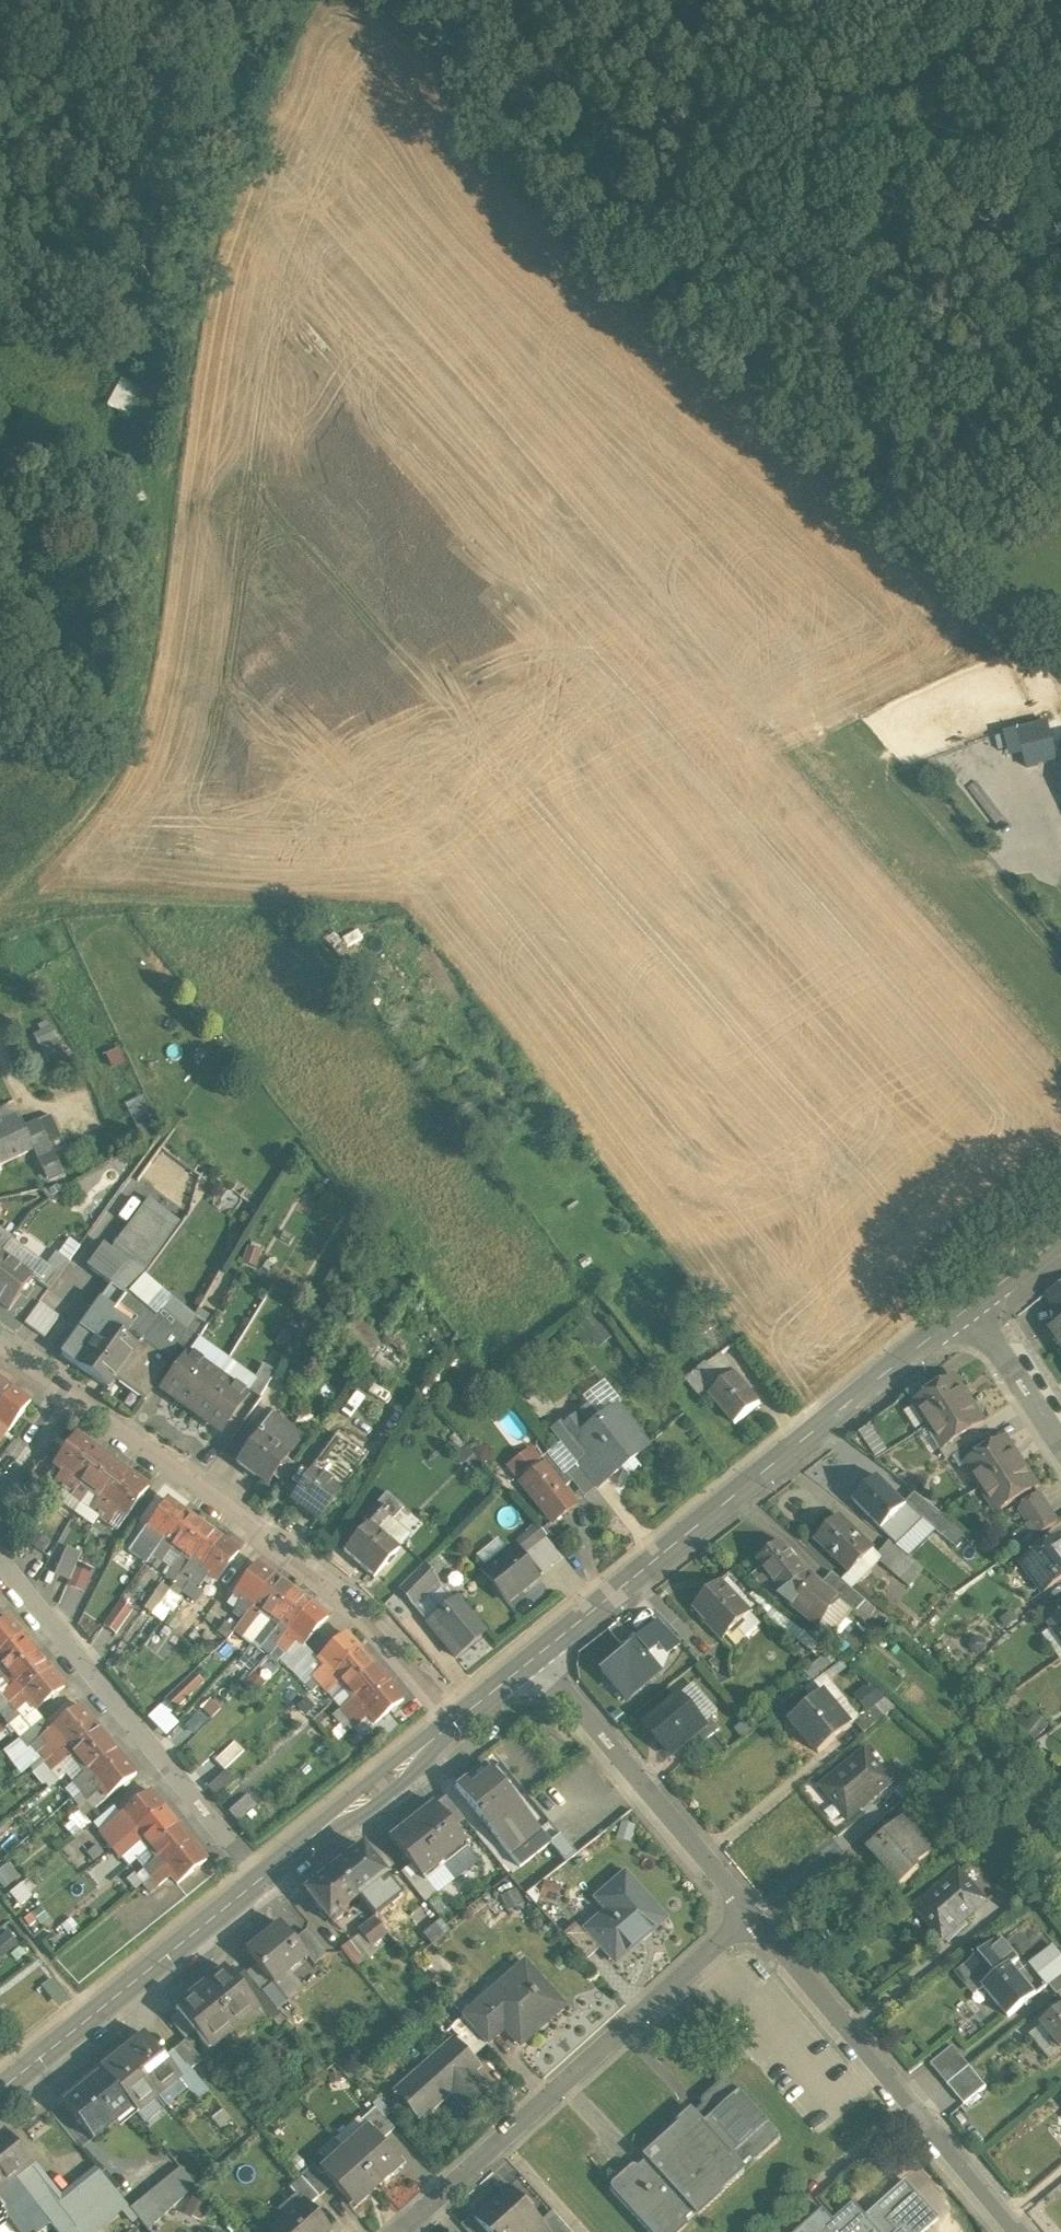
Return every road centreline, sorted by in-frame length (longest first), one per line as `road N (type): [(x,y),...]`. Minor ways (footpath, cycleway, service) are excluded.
road 1 (residential): [(454,1723),(378,1626),(64,1397)]
road 2 (residential): [(753,1918),(399,2231)]
road 3 (secondary): [(535,1654),(877,1383)]
road 4 (residential): [(0,1549),(260,1876)]
road 5 (residential): [(753,1918),(1014,2231)]
road 6 (residential): [(535,1654),(753,1918)]
road 7 (secondary): [(0,2089),(260,1876)]
road 8 (secondary): [(260,1876),(454,1723)]
road 9 (residential): [(1060,1431),(977,1302)]
road 10 (secondary): [(977,1302),(877,1383)]

